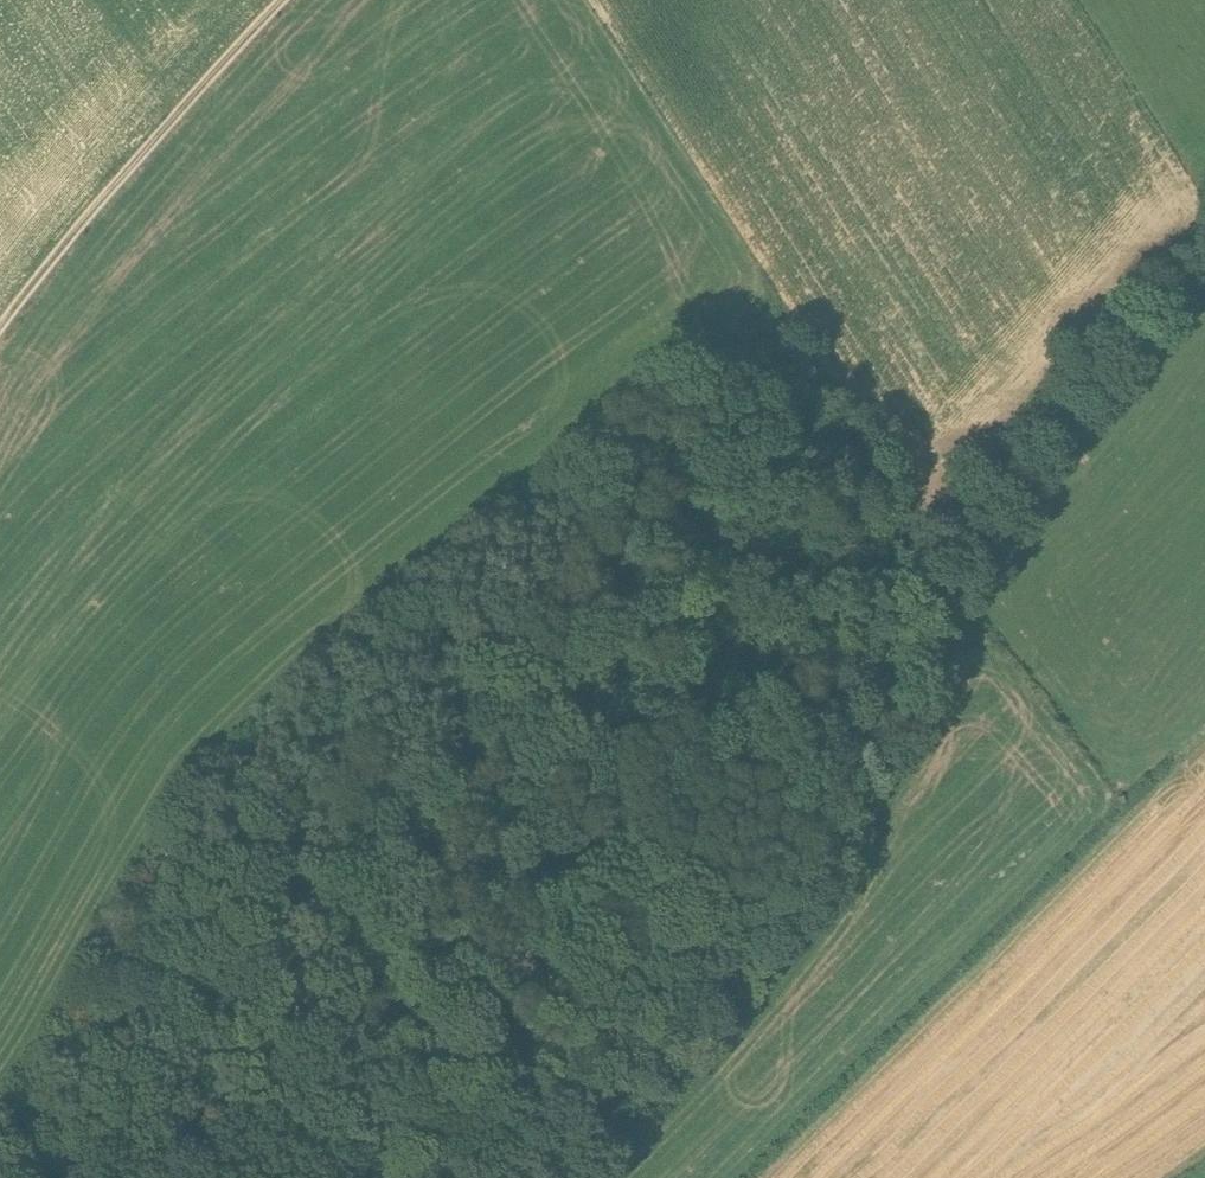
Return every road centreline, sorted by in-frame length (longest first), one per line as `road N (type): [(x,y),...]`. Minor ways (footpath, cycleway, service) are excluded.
road 1 (track): [(0,325),(282,0)]

